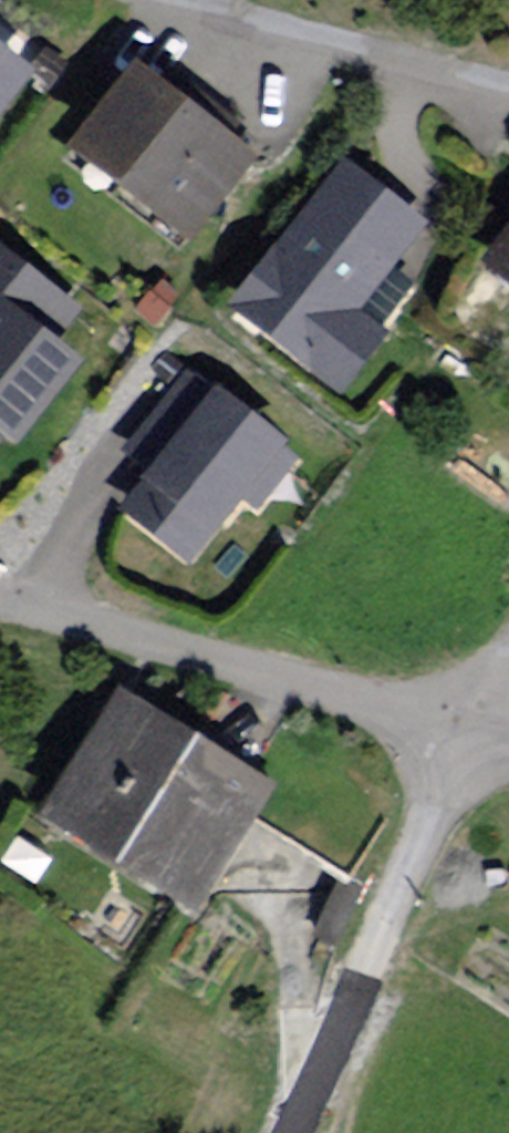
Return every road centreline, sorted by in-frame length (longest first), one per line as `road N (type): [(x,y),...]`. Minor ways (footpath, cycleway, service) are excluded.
road 1 (residential): [(0,599),(471,744)]
road 2 (residential): [(471,744),(285,1132)]
road 3 (residential): [(173,0),(508,92)]

